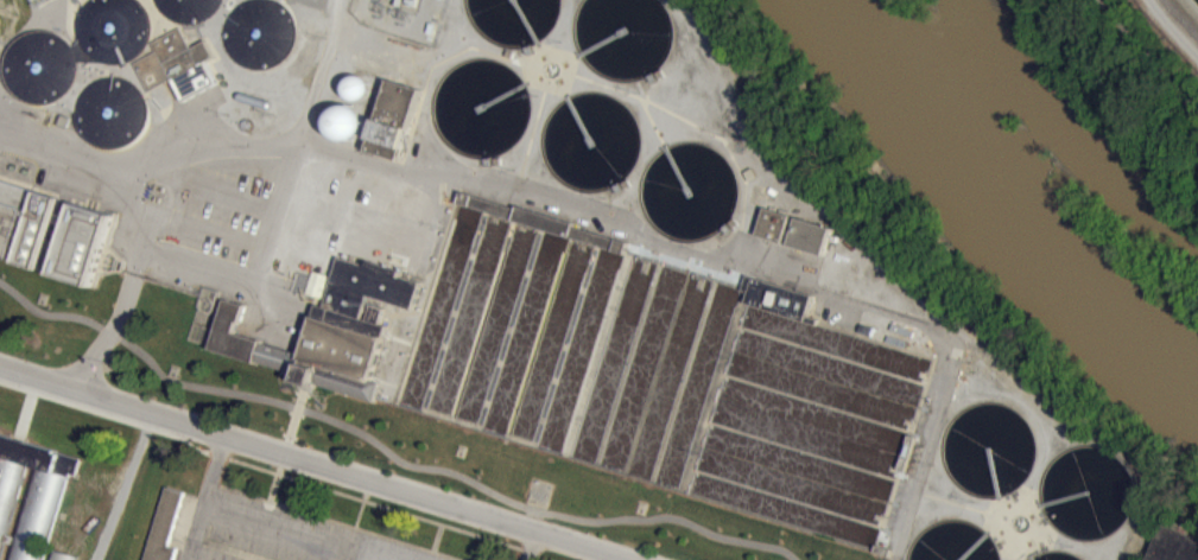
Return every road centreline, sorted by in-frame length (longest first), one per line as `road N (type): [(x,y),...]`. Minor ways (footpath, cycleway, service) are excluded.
road 1 (residential): [(0,363),(637,559)]

